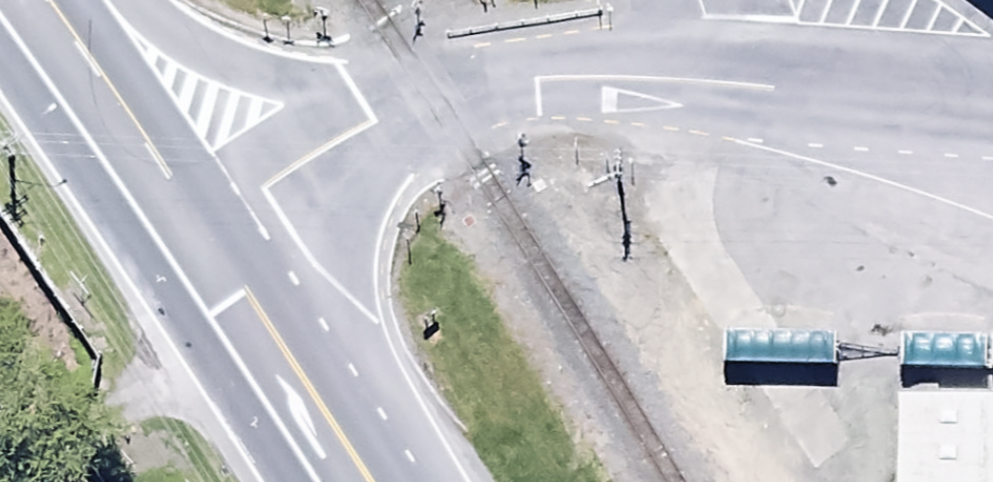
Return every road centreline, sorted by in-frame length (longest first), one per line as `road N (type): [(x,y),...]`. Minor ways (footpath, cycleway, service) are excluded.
road 1 (tertiary): [(722,83),(542,77),(483,88),(376,129),(193,245)]
road 2 (trunk): [(193,245),(22,0)]
road 3 (trunk): [(345,481),(193,245)]
road 4 (tertiary): [(992,109),(722,83)]

